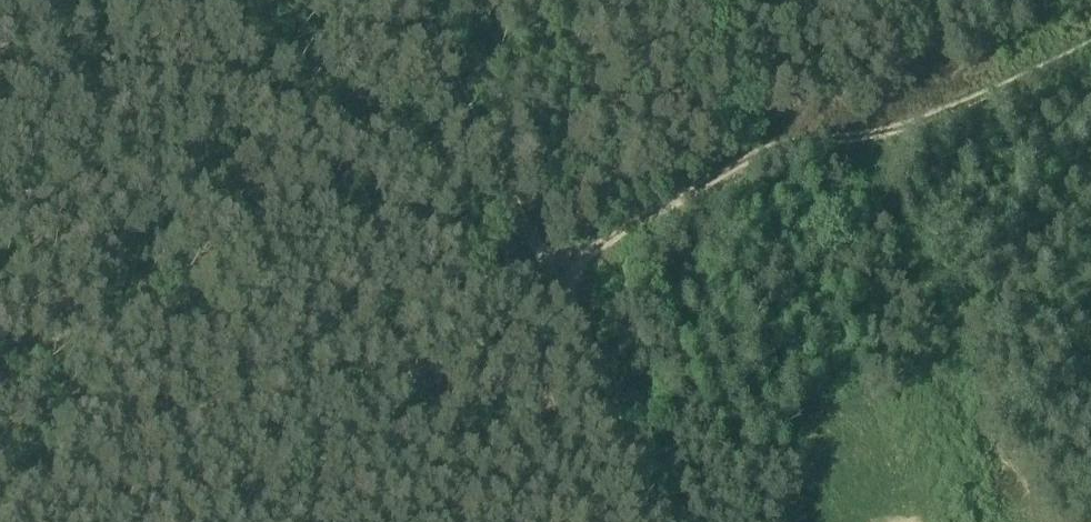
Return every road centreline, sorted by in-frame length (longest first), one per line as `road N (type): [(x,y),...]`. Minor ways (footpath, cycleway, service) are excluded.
road 1 (track): [(551,261),(0,513)]
road 2 (track): [(551,261),(796,146),(875,133),(1000,88),(1090,42)]
road 3 (track): [(551,261),(428,0)]
road 4 (track): [(672,521),(551,261)]

